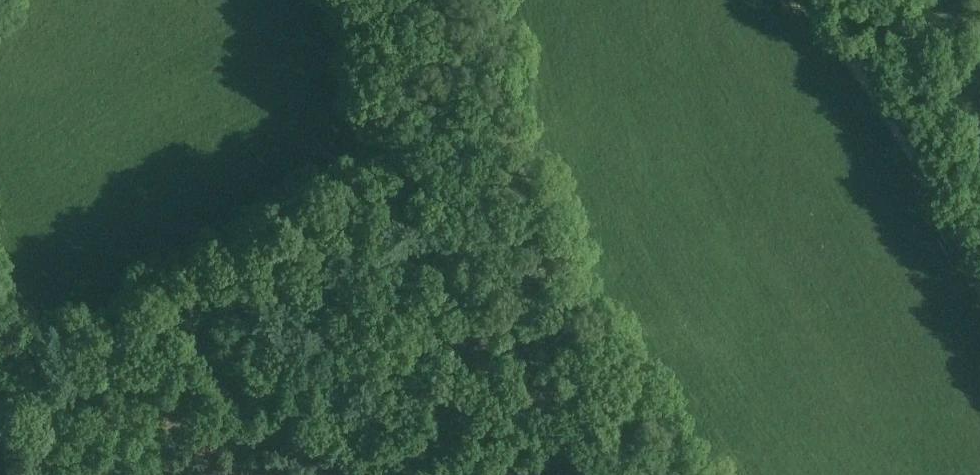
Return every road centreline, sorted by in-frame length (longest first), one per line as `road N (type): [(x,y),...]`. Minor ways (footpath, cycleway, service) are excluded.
road 1 (track): [(817,0),(979,281)]
road 2 (track): [(117,474),(108,462),(104,363),(83,325)]

